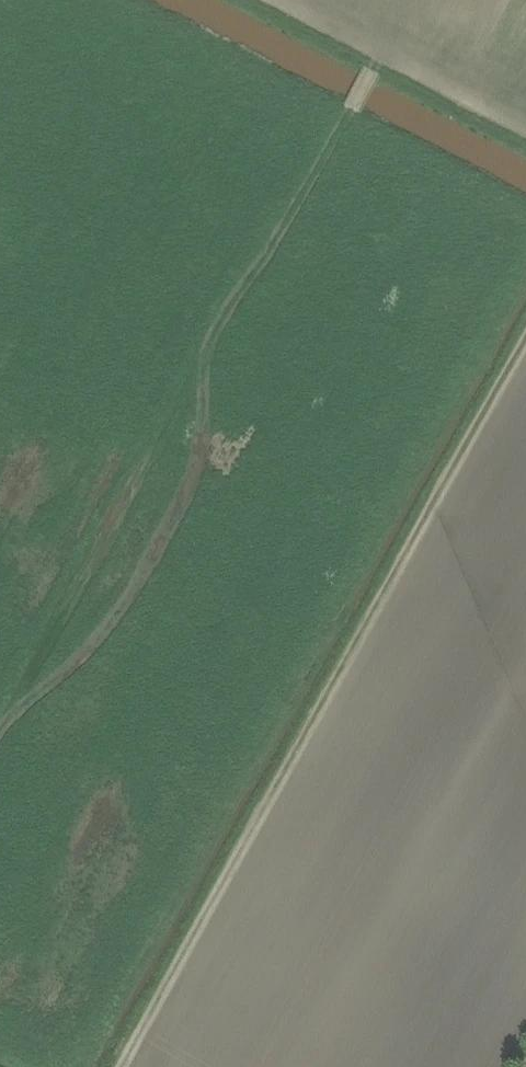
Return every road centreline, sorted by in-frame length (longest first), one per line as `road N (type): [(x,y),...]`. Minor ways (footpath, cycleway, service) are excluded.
road 1 (track): [(525,343),(124,1066)]
road 2 (track): [(0,736),(349,105)]

